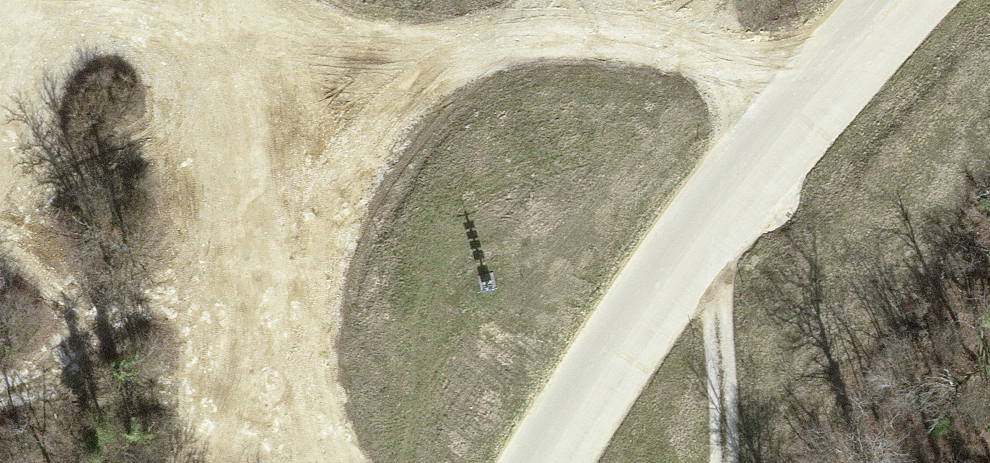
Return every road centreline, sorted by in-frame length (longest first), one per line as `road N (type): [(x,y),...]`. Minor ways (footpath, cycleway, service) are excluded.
road 1 (track): [(809,121),(718,49),(571,27),(351,68),(240,73),(0,53)]
road 2 (track): [(289,462),(249,386),(240,73)]
road 3 (track): [(721,462),(714,234)]

